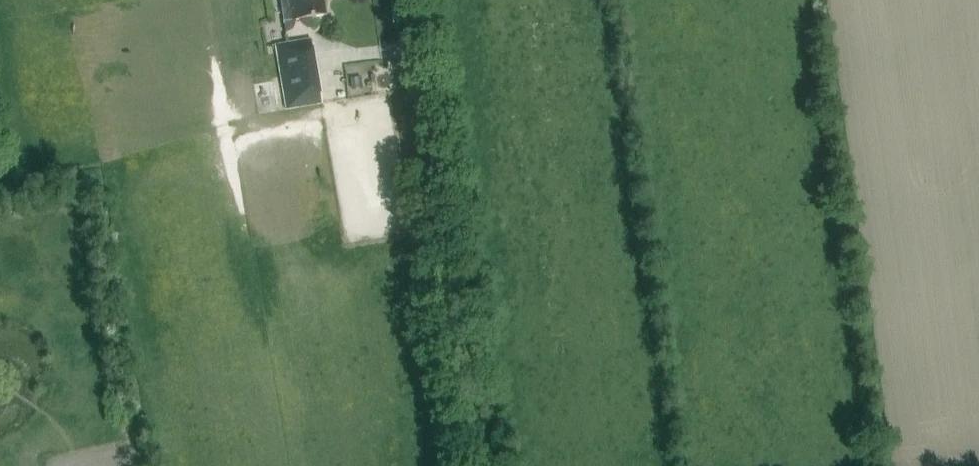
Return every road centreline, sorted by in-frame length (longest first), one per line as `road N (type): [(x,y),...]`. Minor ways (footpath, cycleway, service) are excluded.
road 1 (unclassified): [(481,465),(406,0)]

